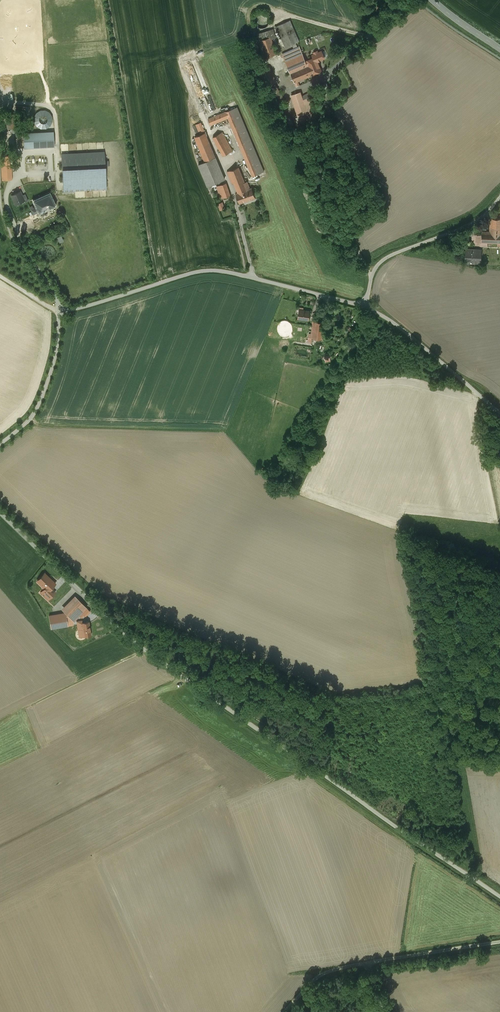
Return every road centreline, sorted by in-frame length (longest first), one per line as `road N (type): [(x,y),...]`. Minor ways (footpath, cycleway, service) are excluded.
road 1 (unclassified): [(499,895),(142,651),(0,513)]
road 2 (unclassified): [(365,307),(211,271),(59,310)]
road 3 (track): [(287,1011),(320,976),(344,967),(499,942)]
road 4 (unclassified): [(499,197),(475,221),(381,261),(365,307)]
road 5 (unclassified): [(499,412),(365,307)]
road 6 (unclassified): [(59,310),(38,406),(0,444)]
road 7 (unclassified): [(59,310),(8,228),(0,184)]

